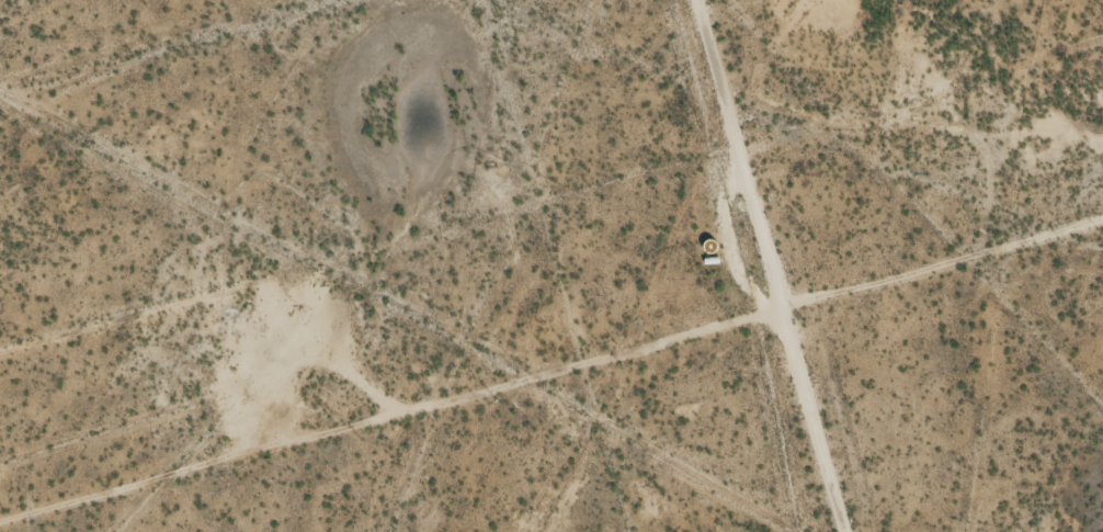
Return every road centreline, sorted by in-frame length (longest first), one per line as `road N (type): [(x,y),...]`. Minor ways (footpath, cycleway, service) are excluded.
road 1 (track): [(631,0),(779,531)]

